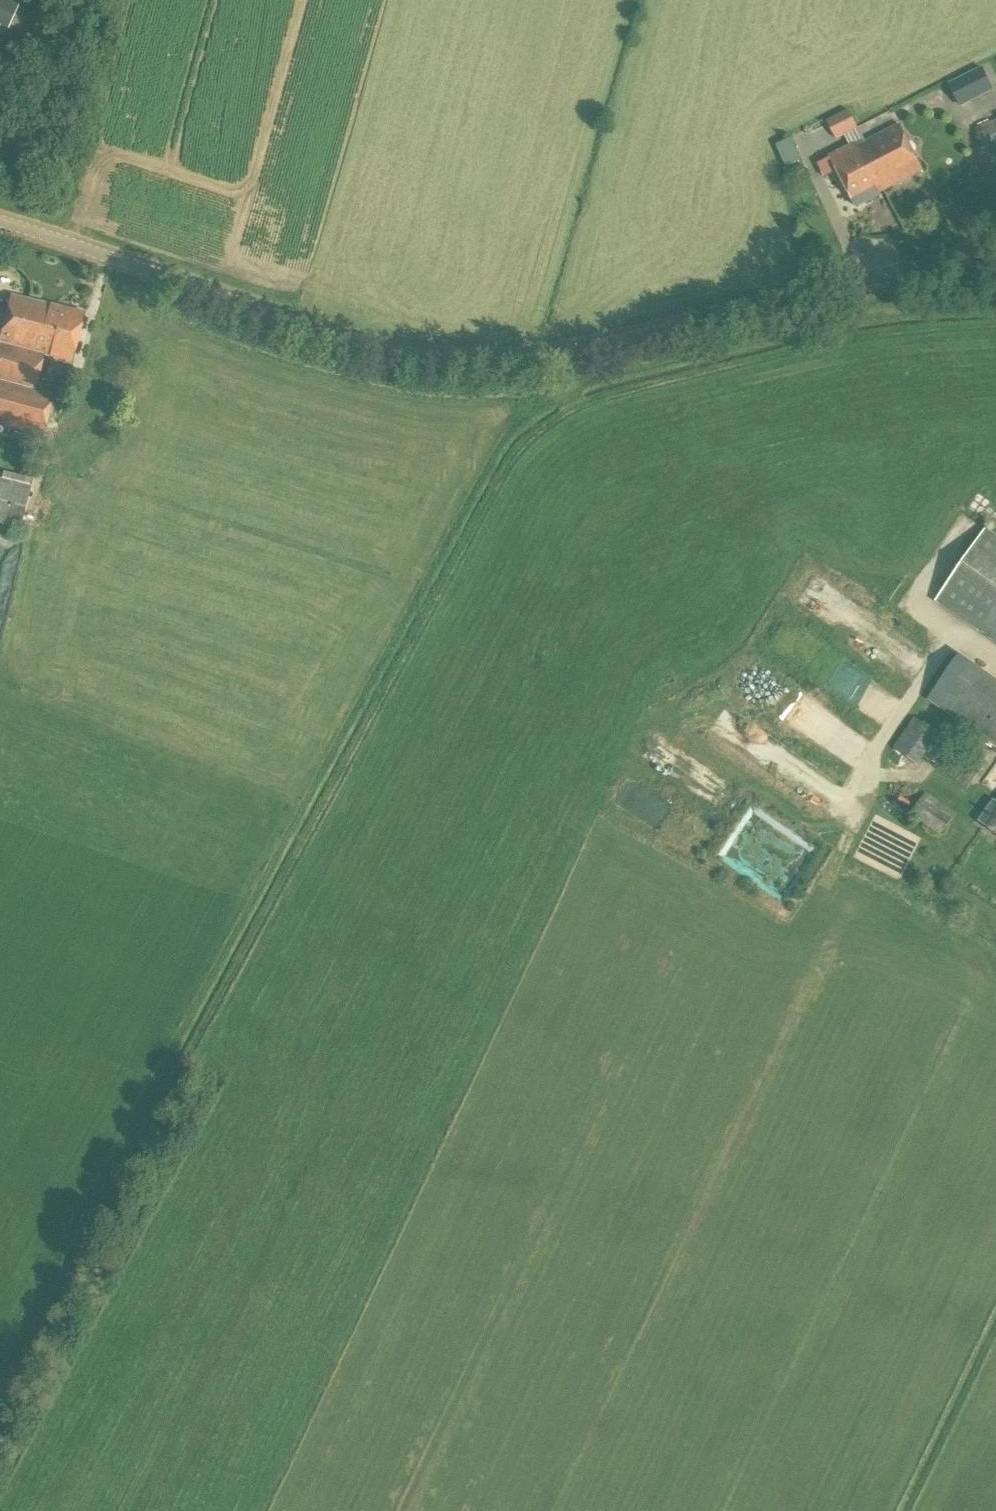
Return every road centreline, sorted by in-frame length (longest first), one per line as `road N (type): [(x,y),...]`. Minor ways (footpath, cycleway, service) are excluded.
road 1 (tertiary): [(995,270),(824,293),(572,356),(501,365),(347,342),(0,222)]

